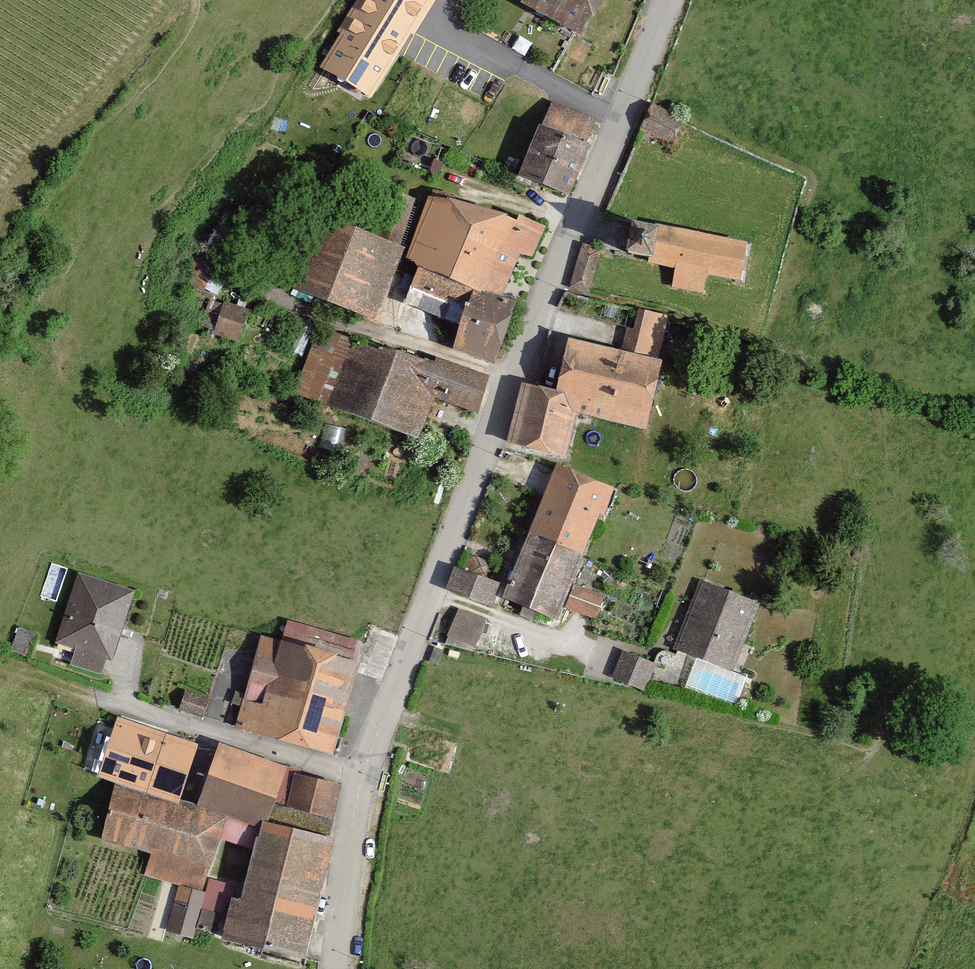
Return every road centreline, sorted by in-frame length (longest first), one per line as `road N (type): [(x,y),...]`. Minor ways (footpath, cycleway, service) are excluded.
road 1 (unclassified): [(334,968),(371,746),(669,0)]

